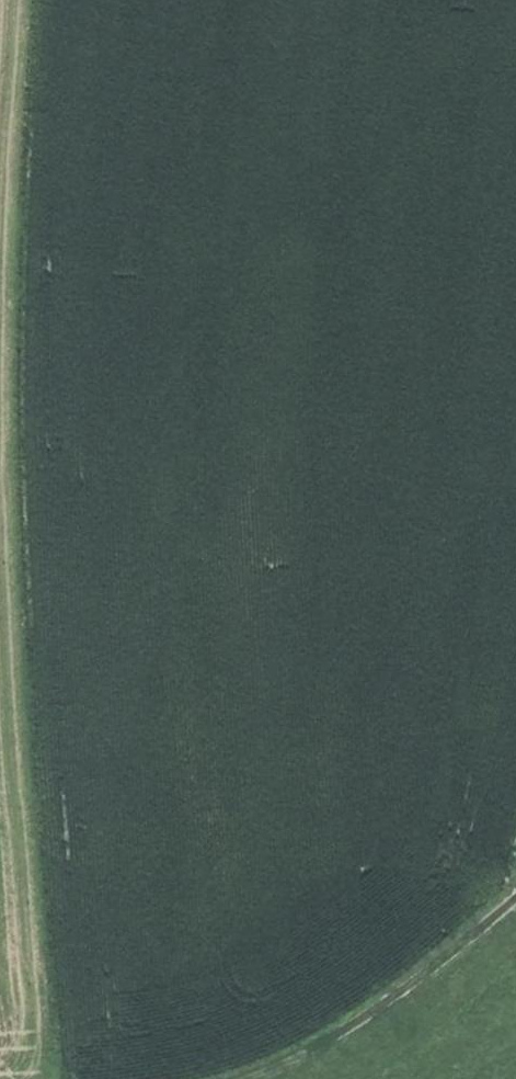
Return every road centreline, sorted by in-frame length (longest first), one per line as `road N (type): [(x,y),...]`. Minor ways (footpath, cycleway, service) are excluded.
road 1 (track): [(230,1078),(349,1030),(515,899)]

